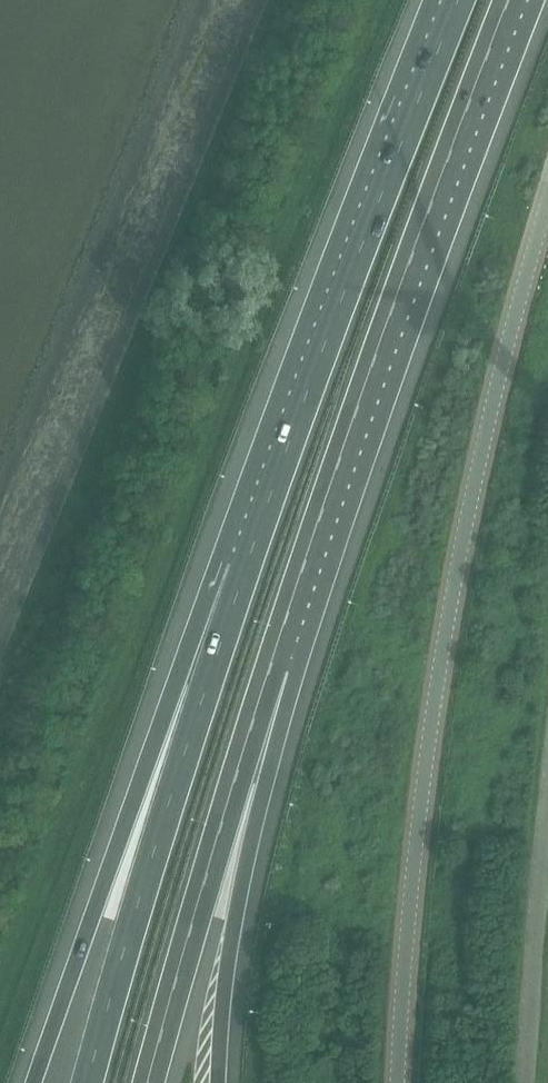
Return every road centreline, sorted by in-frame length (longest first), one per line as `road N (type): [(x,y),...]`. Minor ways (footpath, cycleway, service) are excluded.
road 1 (tertiary): [(398,1082),(438,684),(487,435),(547,207)]
road 2 (motorway): [(271,667),(509,0)]
road 3 (motorway): [(459,0),(246,567)]
road 4 (motorway): [(246,567),(97,902),(34,1082)]
road 5 (motorway): [(246,567),(91,1082)]
road 6 (motorway): [(149,1082),(271,667)]
road 7 (motorway): [(219,1082),(224,992),(271,667)]

